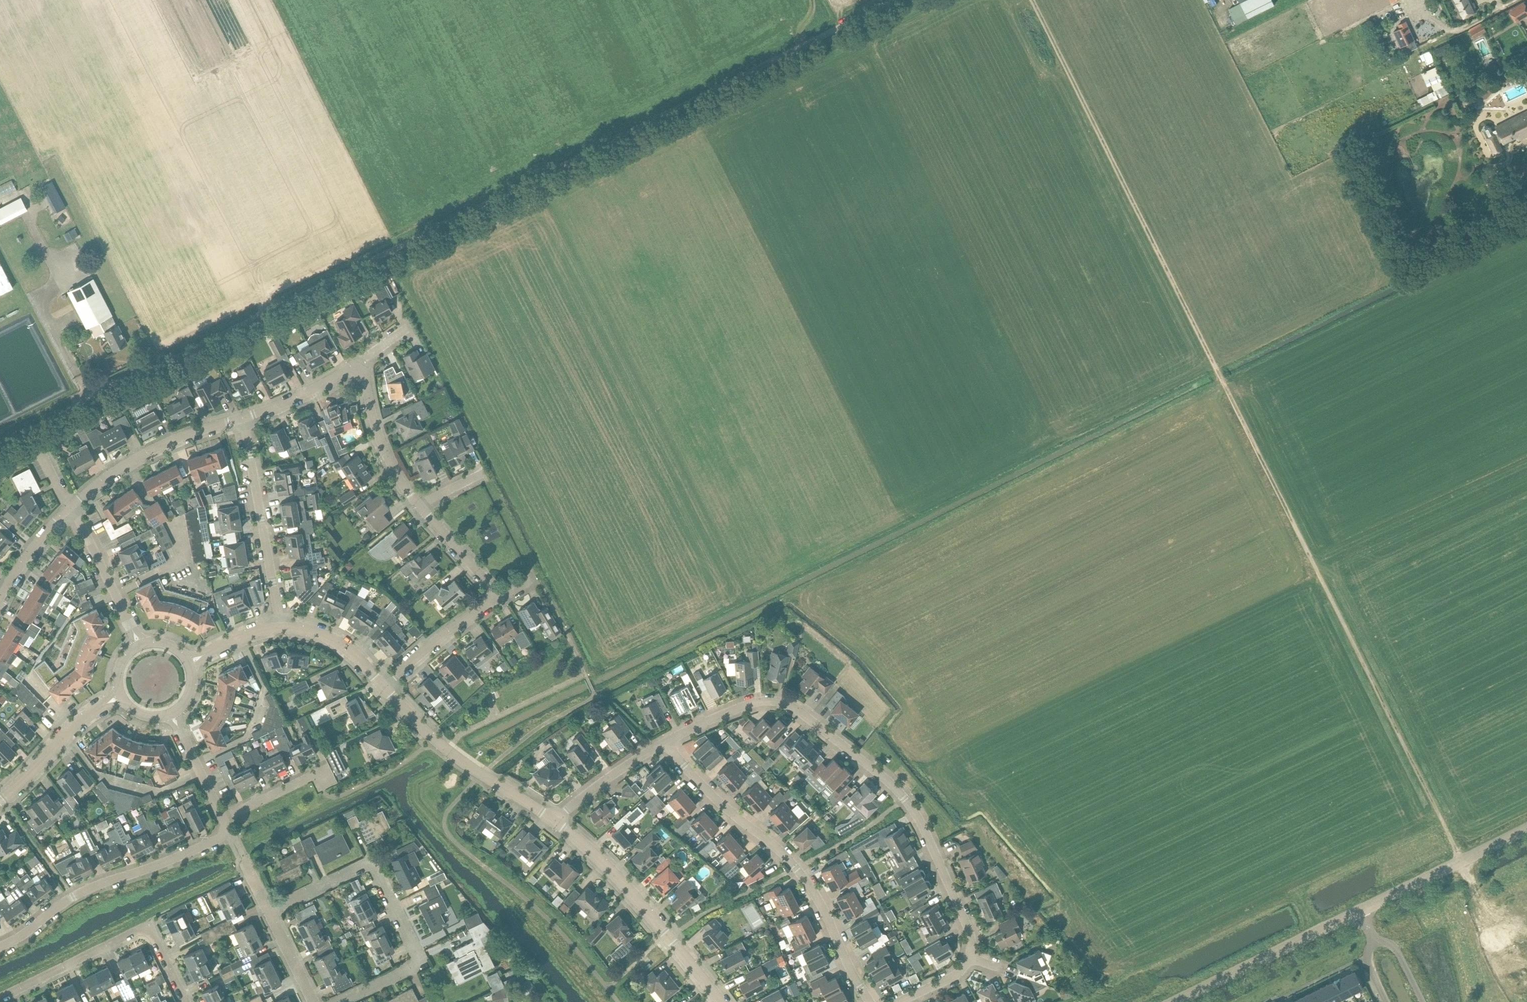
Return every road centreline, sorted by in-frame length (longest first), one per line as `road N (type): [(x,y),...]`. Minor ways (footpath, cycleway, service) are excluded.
road 1 (unclassified): [(0,444),(896,0)]
road 2 (track): [(1462,861),(1032,0)]
road 3 (residential): [(666,742),(754,703),(779,702),(806,715),(905,798),(967,925),(969,957)]
road 4 (residential): [(869,1001),(804,878),(666,742)]
road 5 (residential): [(341,1001),(422,964),(372,860),(268,910)]
road 6 (residential): [(0,947),(93,886),(230,833),(223,818)]
road 7 (unclassified): [(721,1001),(643,903),(556,820)]
road 8 (unclassified): [(556,820),(425,728),(383,687)]
road 9 (residential): [(280,627),(242,418)]
road 10 (unclassified): [(1175,1001),(1360,910)]
road 11 (residential): [(70,507),(140,456),(242,418)]
road 12 (unclassified): [(1360,910),(1526,828)]
road 13 (residential): [(0,998),(147,929)]
road 14 (unclassified): [(0,798),(120,696)]
road 15 (residential): [(419,505),(381,446),(356,363)]
road 16 (residential): [(141,644),(70,507)]
road 17 (residential): [(383,687),(497,598)]
road 18 (residential): [(556,820),(666,742)]
road 19 (residential): [(242,418),(280,407),(356,363)]
road 20 (unclassified): [(383,687),(336,641),(280,627)]
road 21 (residential): [(497,598),(419,505)]

